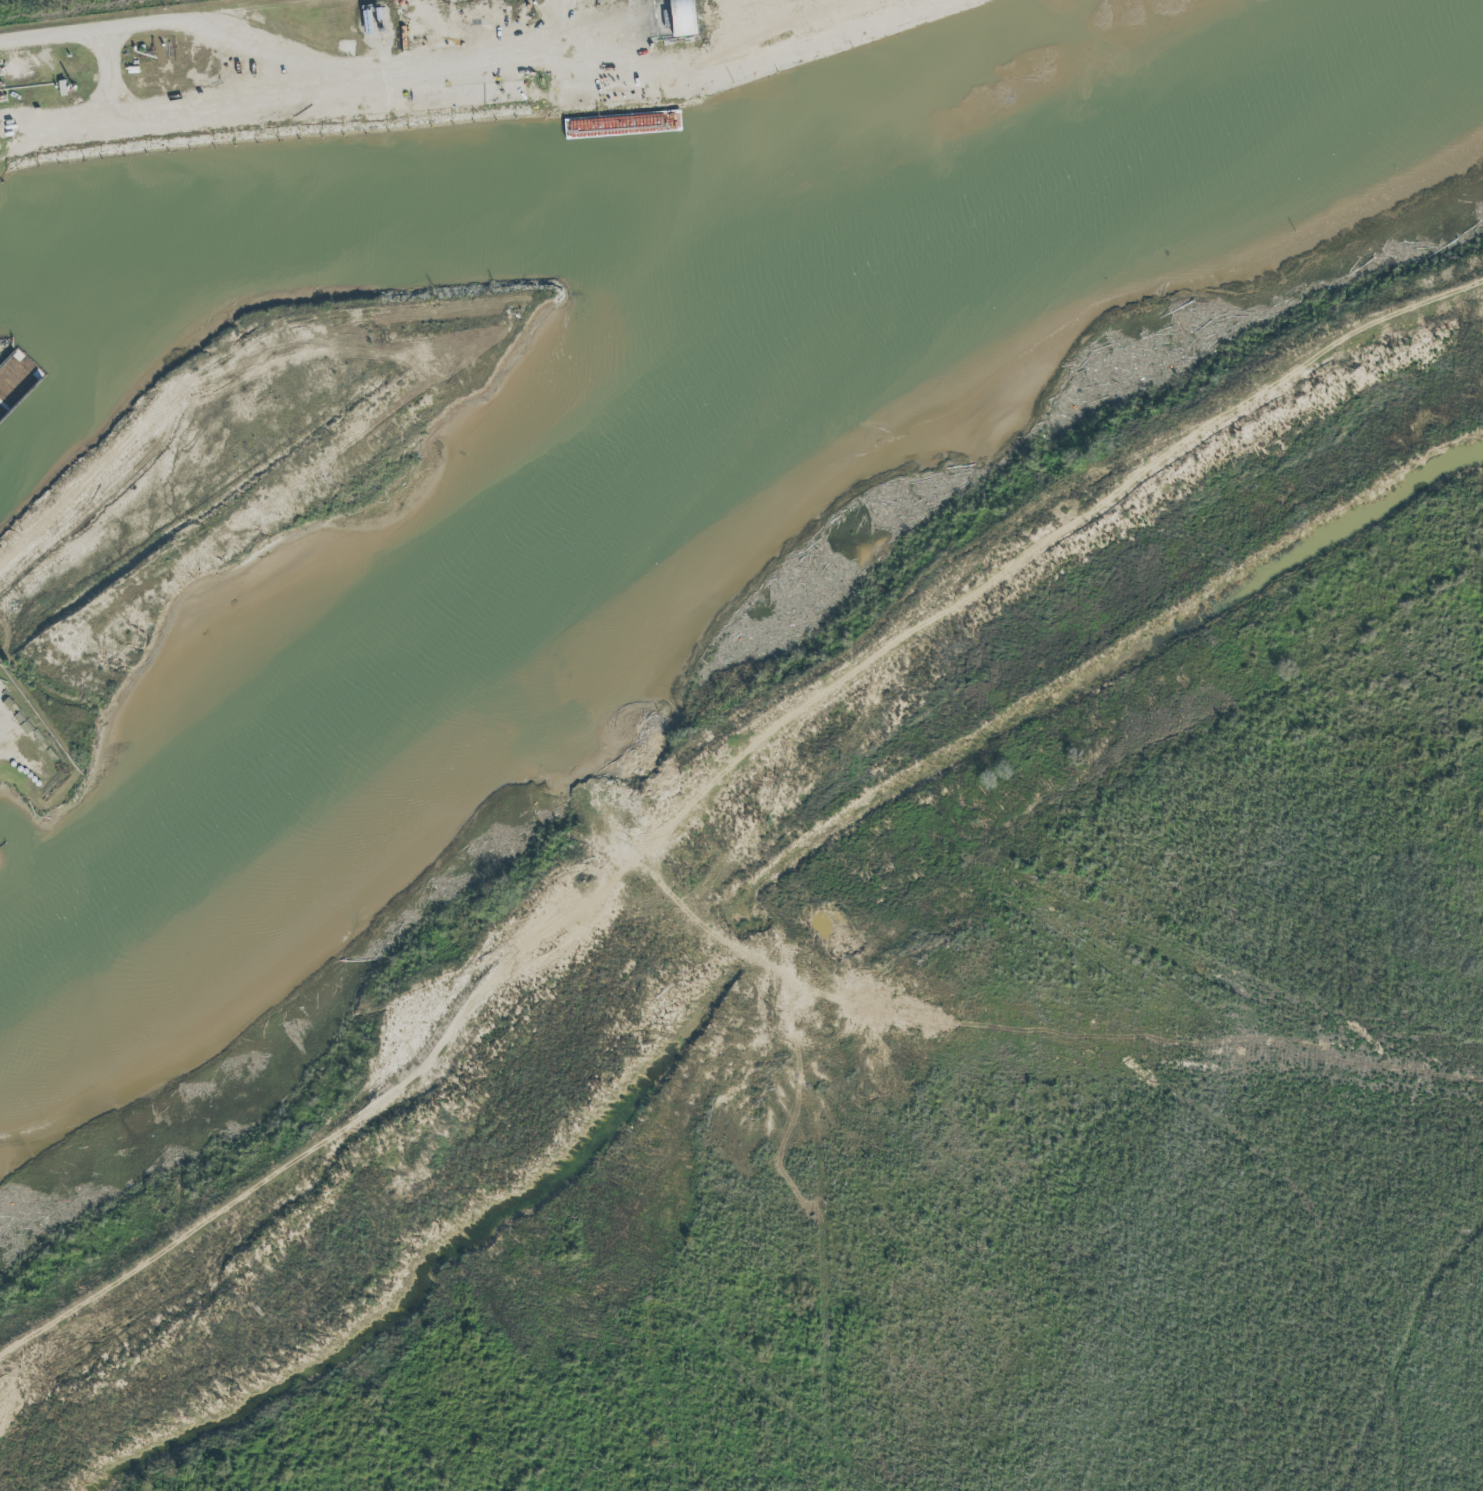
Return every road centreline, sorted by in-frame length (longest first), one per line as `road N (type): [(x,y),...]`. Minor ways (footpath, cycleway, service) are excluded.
road 1 (track): [(0,42),(267,11),(289,45),(314,62),(342,61),(554,23),(601,0)]

